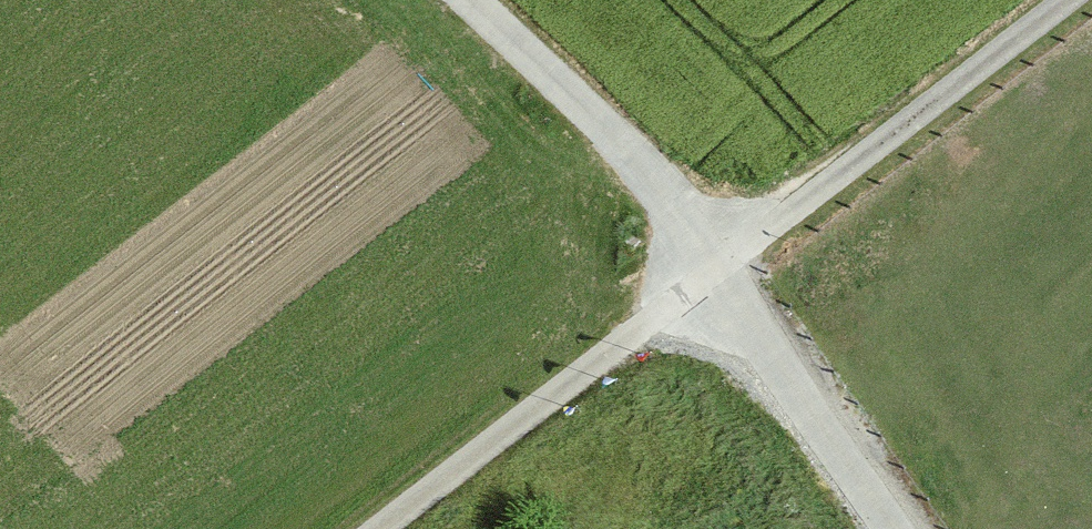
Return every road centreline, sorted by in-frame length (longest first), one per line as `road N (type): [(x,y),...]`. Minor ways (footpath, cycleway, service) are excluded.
road 1 (track): [(367,528),(1057,0)]
road 2 (track): [(447,0),(713,260),(894,528)]

